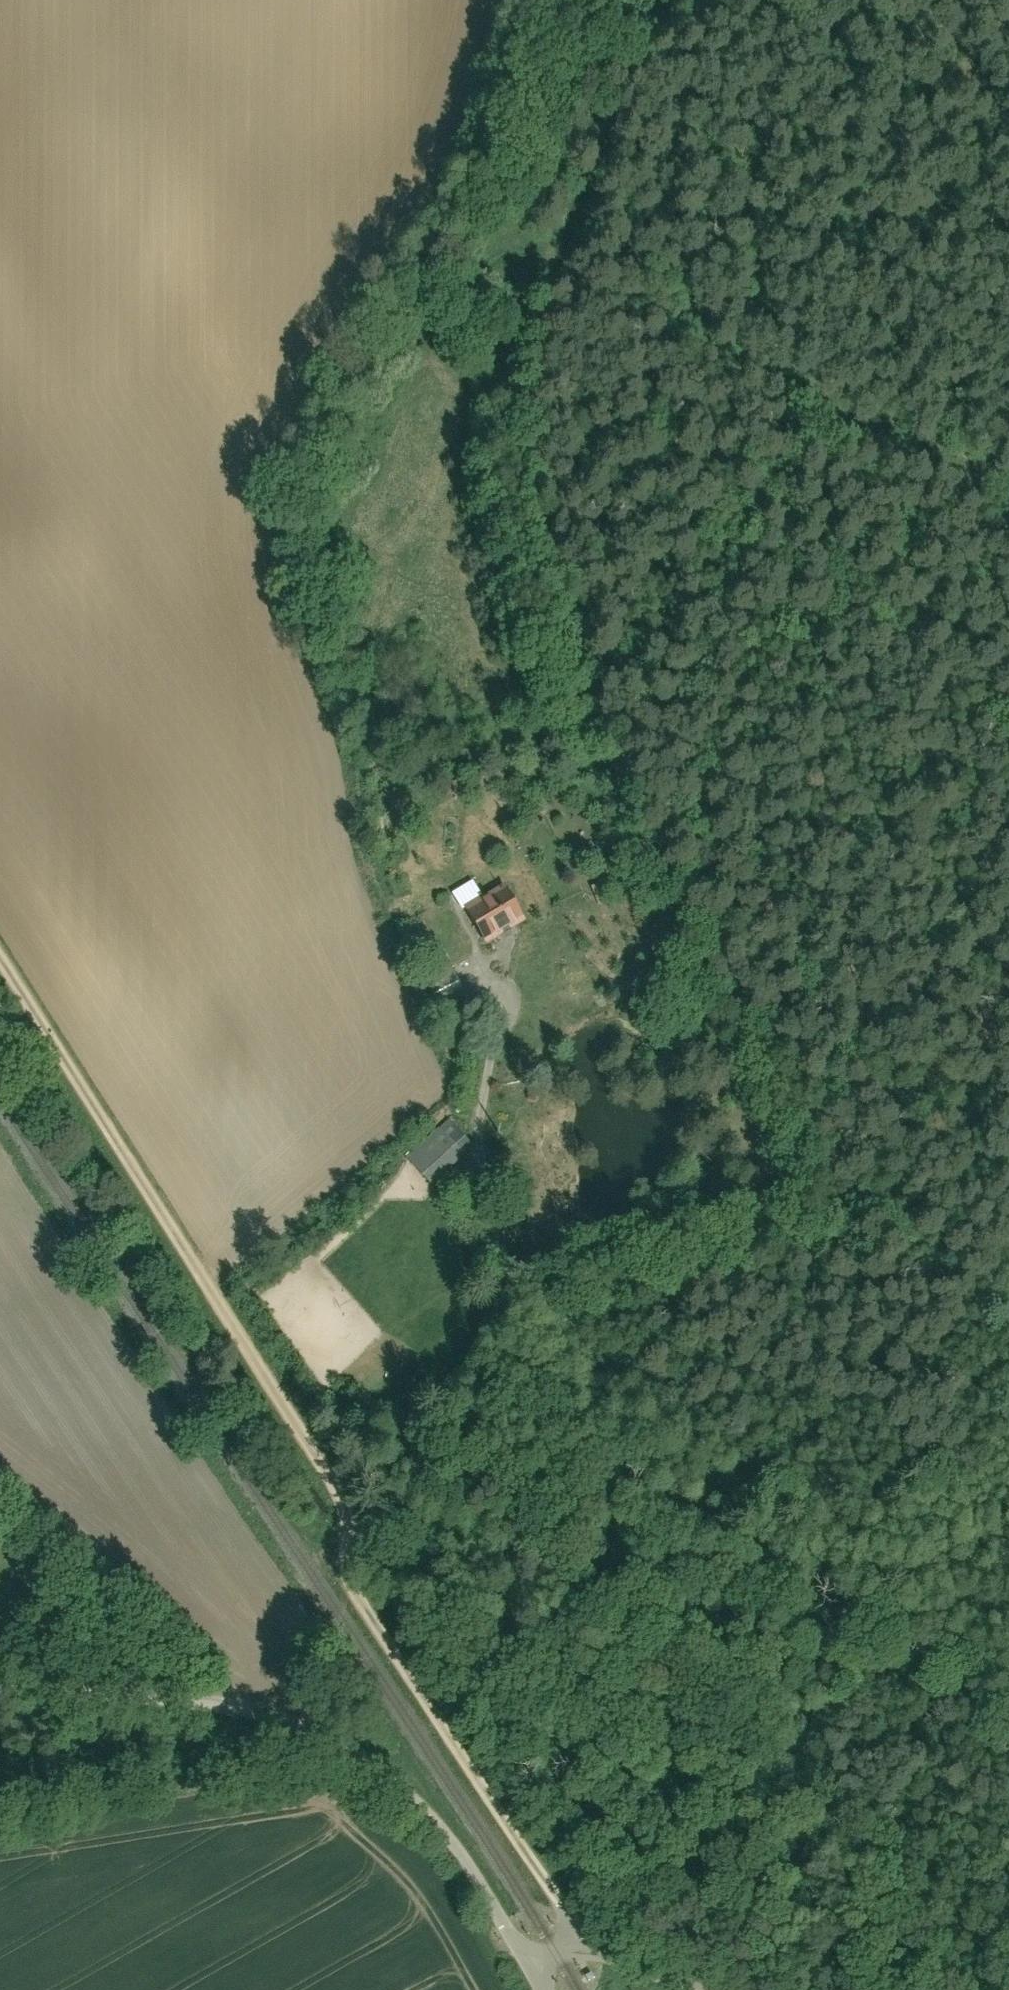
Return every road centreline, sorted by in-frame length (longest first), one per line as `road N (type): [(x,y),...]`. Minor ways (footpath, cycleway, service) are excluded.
road 1 (track): [(355,1541),(344,1482),(321,1430),(0,950)]
road 2 (track): [(527,1955),(464,1857),(388,1773),(304,1707),(0,1689)]
road 3 (track): [(0,1473),(304,1707)]
road 4 (unclassified): [(694,1989),(589,1950),(556,1949),(527,1955),(545,1989)]

